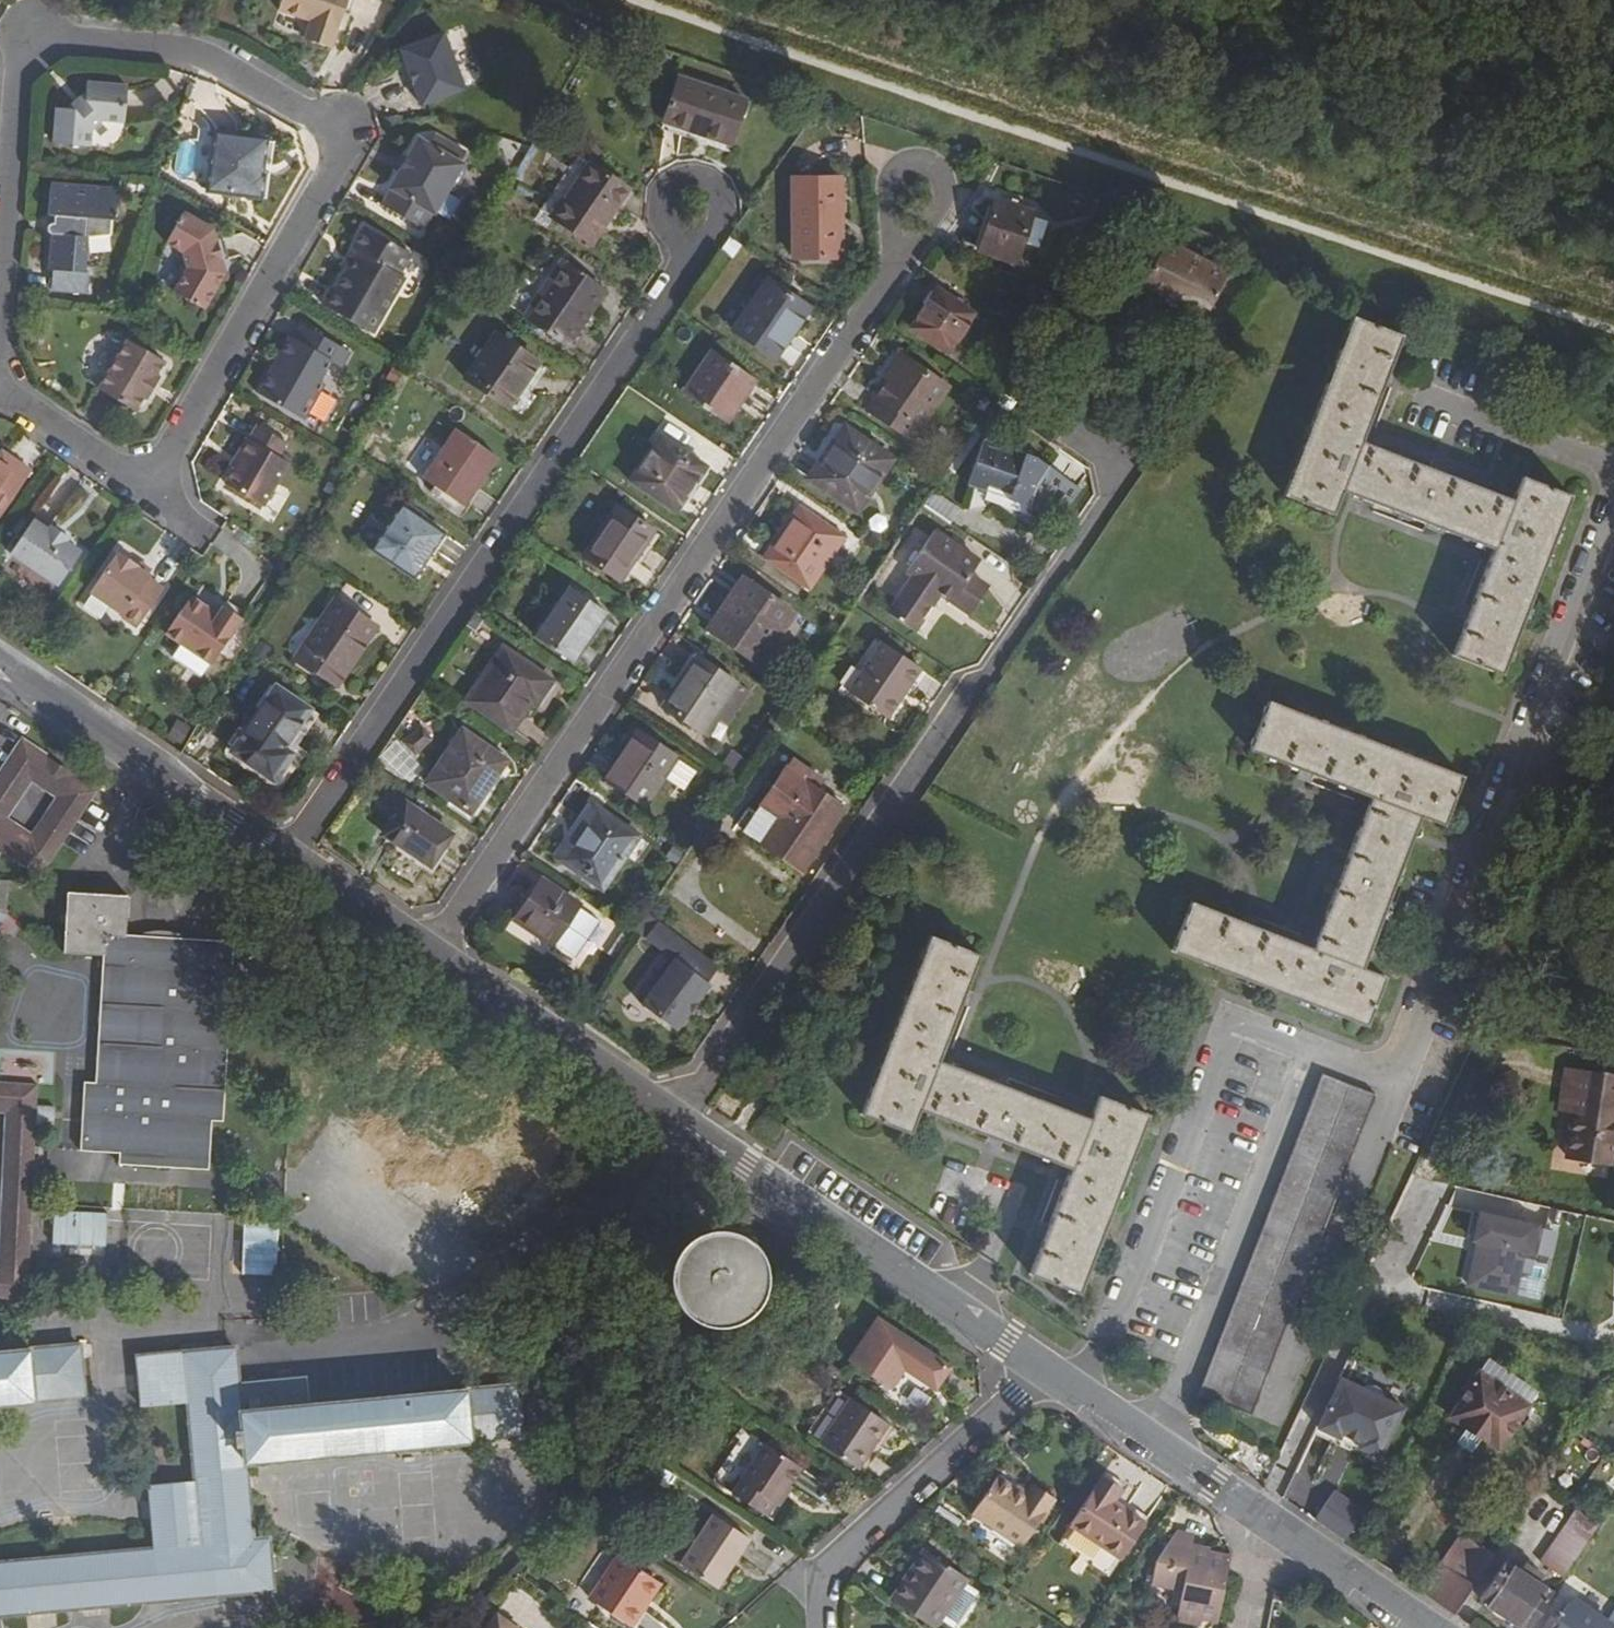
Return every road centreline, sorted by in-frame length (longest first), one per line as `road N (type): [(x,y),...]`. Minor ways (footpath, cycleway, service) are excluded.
road 1 (tertiary): [(1425,1627),(679,1121)]
road 2 (unclassified): [(1092,459),(1122,485),(1130,515),(679,1121)]
road 3 (tertiary): [(679,1121),(0,659)]

